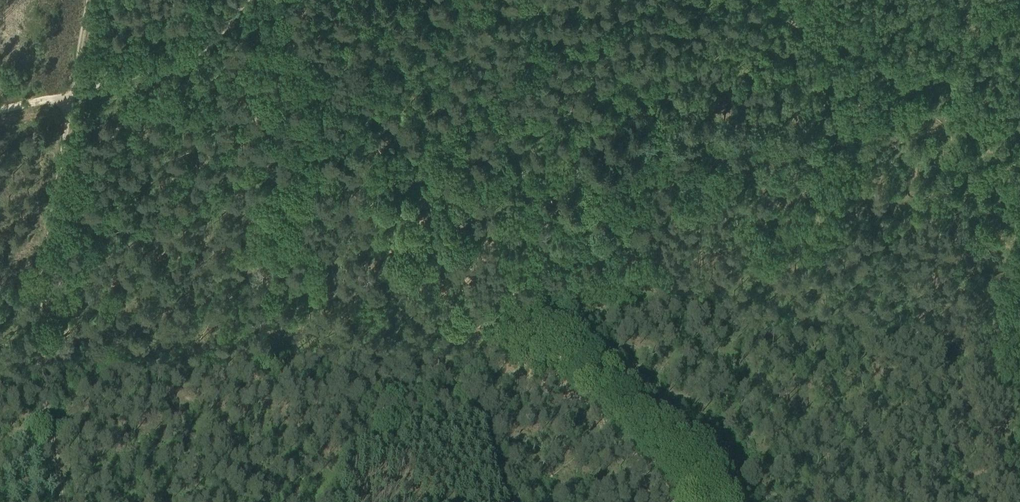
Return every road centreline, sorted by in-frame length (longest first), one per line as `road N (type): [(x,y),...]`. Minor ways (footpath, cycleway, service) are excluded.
road 1 (track): [(758,0),(835,67),(844,91),(835,127),(757,150),(691,135),(643,142),(589,186),(576,254),(544,277),(512,284),(505,301),(517,333),(645,417),(705,501)]
road 2 (track): [(72,93),(41,301),(50,438)]
road 3 (track): [(72,93),(190,61),(214,45),(249,0)]

